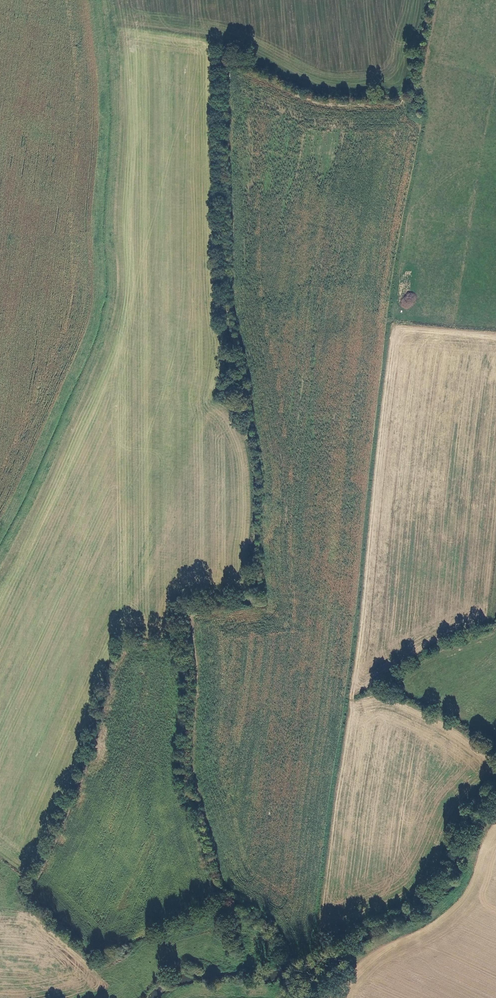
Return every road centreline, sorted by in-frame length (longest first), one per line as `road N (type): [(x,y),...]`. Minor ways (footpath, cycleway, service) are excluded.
road 1 (track): [(289,997),(262,920),(217,881),(205,825),(184,785),(191,680),(180,613),(255,602),(259,595),(258,478),(230,329),(223,65),(239,61),(309,92),(392,100),(408,91),(429,0)]

